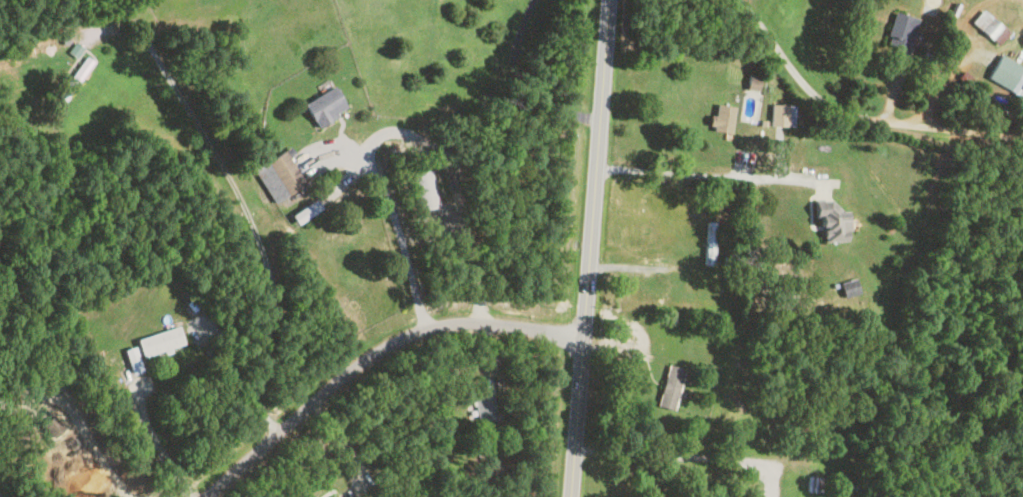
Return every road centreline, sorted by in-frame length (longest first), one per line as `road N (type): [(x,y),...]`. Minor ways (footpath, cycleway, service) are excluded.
road 1 (secondary): [(571,496),(609,0)]
road 2 (residential): [(583,338),(461,324),(406,336),(206,496)]
road 3 (residential): [(751,0),(803,86),(846,113),(1022,136)]

